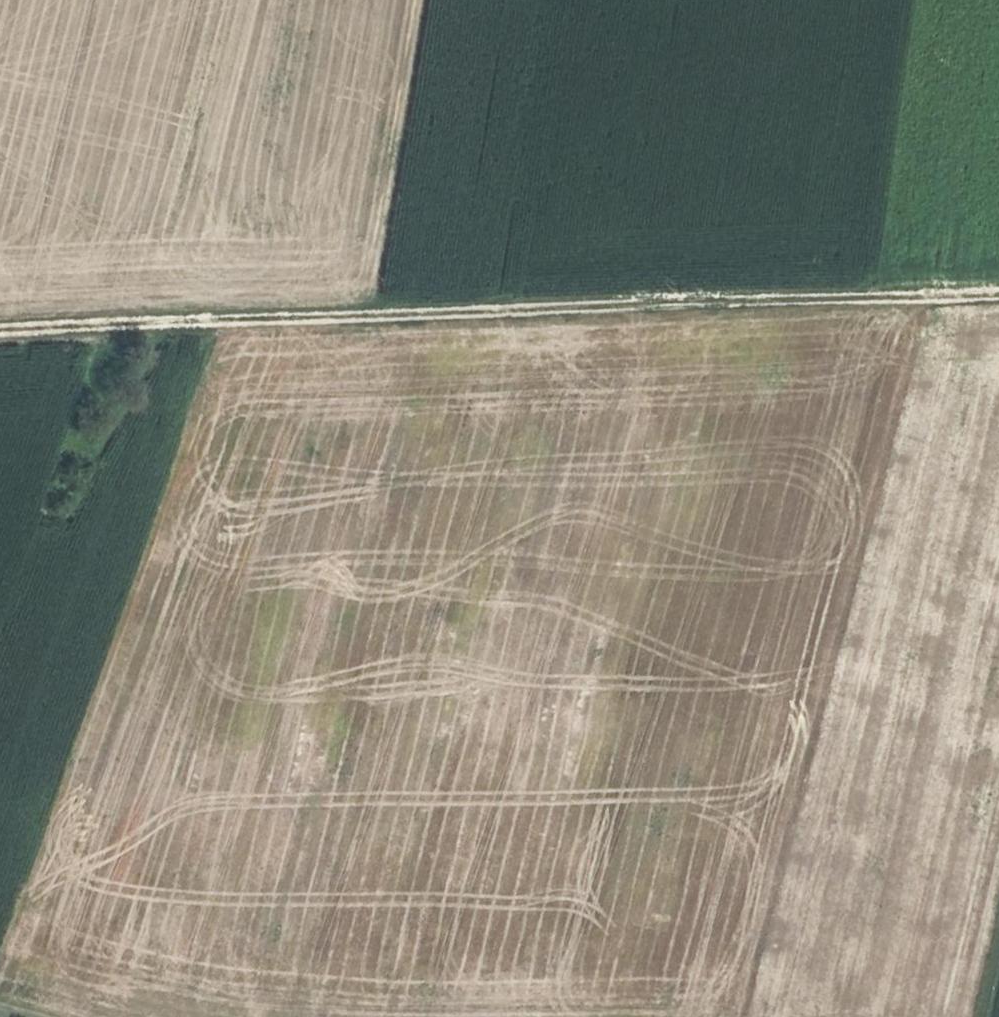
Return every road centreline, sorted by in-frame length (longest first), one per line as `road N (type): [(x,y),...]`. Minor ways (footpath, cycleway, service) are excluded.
road 1 (track): [(0,332),(998,298)]

